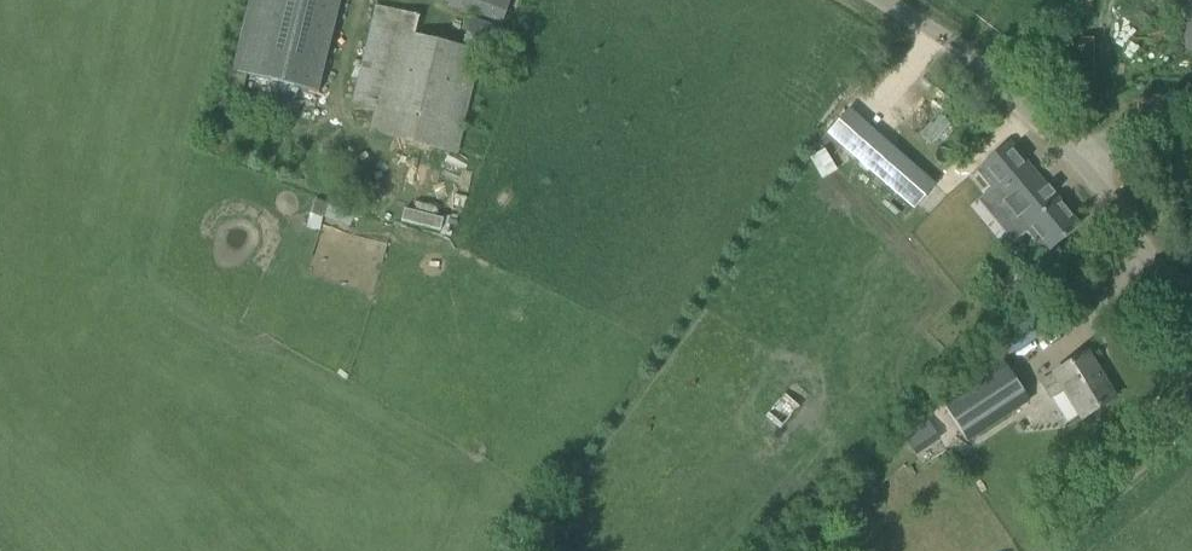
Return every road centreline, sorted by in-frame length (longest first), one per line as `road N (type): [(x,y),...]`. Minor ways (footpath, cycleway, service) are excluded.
road 1 (unclassified): [(1079,168),(1003,91),(865,0)]
road 2 (unclassified): [(1191,336),(1079,168)]
road 3 (unclassified): [(1079,168),(1147,111),(1191,101)]

